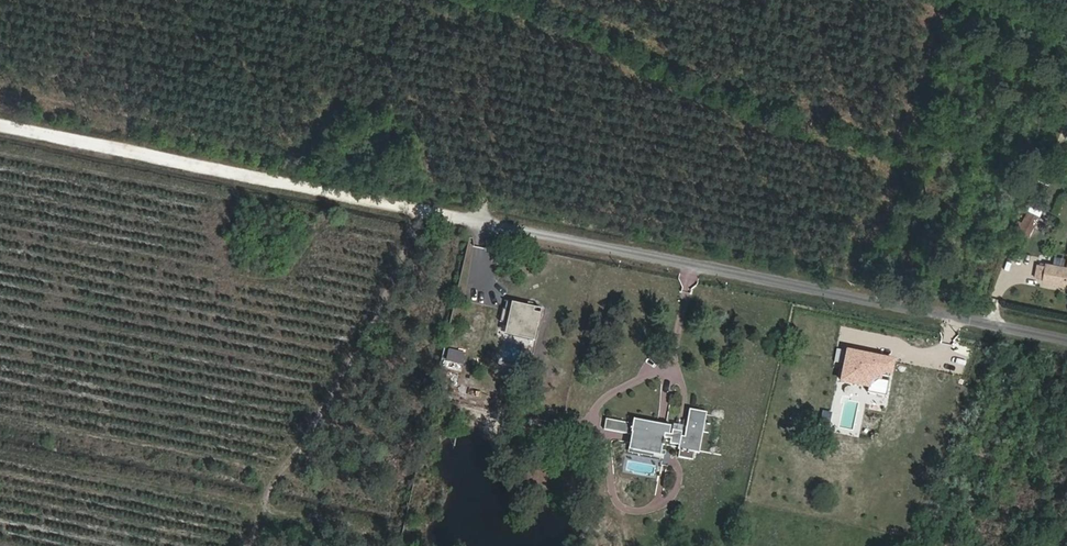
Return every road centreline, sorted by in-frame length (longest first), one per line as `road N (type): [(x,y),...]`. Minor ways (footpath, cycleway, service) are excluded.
road 1 (residential): [(1066,339),(478,219)]
road 2 (track): [(0,454),(352,524),(375,545)]
road 3 (track): [(412,206),(411,246),(370,335),(272,484),(251,545)]

